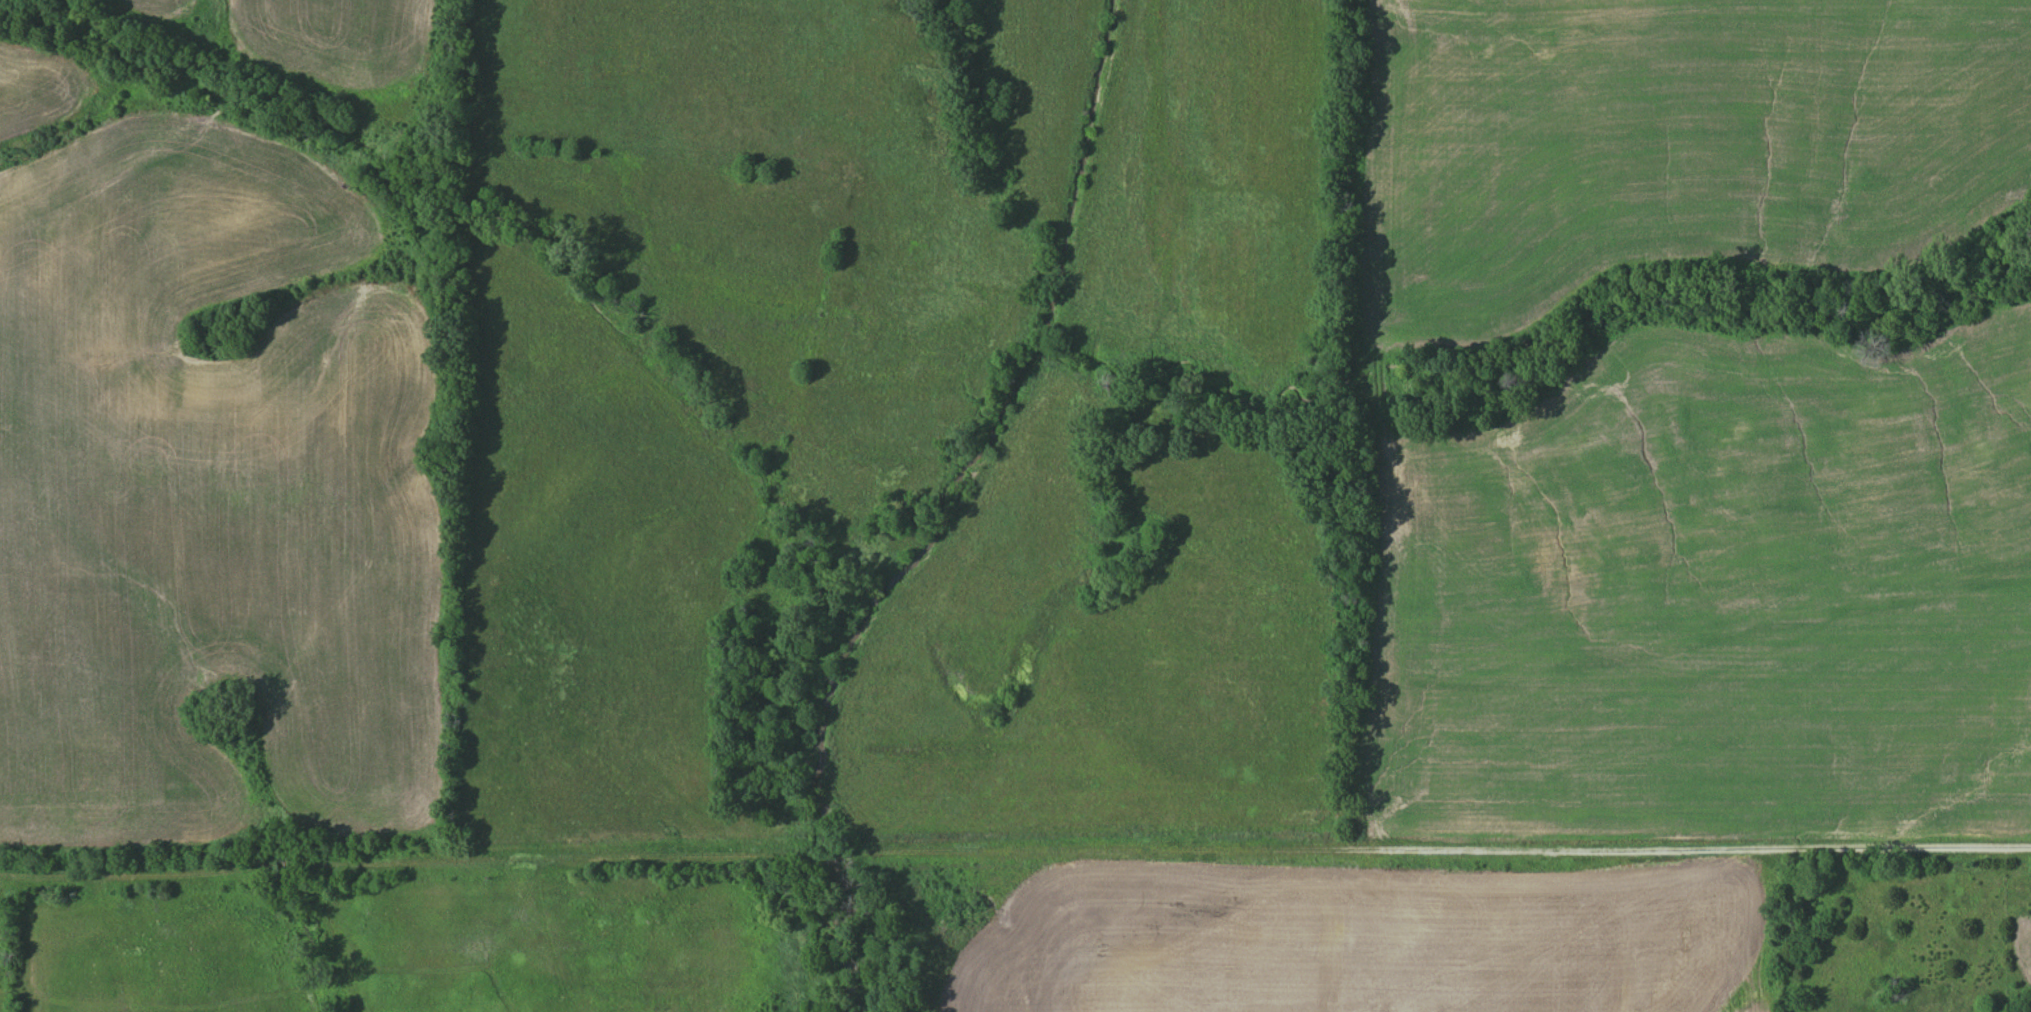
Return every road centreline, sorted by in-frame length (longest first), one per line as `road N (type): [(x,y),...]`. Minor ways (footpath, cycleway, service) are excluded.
road 1 (track): [(0,873),(1050,853),(2030,848)]

